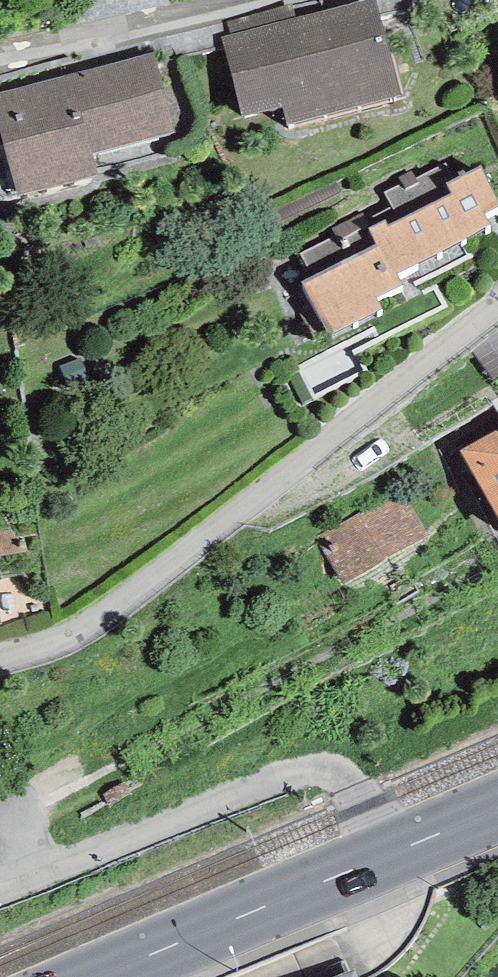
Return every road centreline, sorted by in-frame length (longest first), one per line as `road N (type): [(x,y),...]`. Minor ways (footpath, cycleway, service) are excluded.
road 1 (residential): [(0,658),(106,619),(497,307)]
road 2 (residential): [(382,857),(343,780),(304,771),(0,887)]
road 3 (secondary): [(103,976),(382,857)]
road 4 (secondary): [(382,857),(497,810)]

